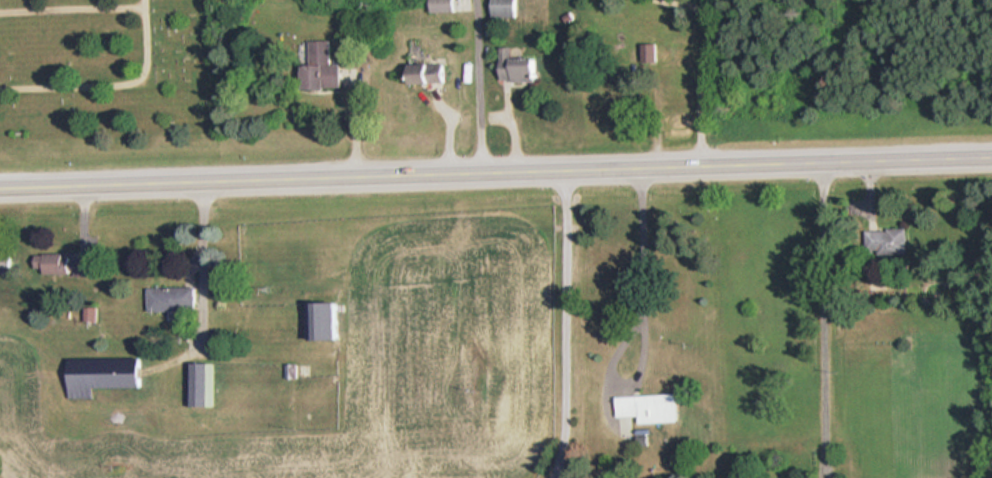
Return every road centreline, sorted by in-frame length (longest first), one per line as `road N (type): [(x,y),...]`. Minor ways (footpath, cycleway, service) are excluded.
road 1 (secondary): [(0,186),(991,156)]

